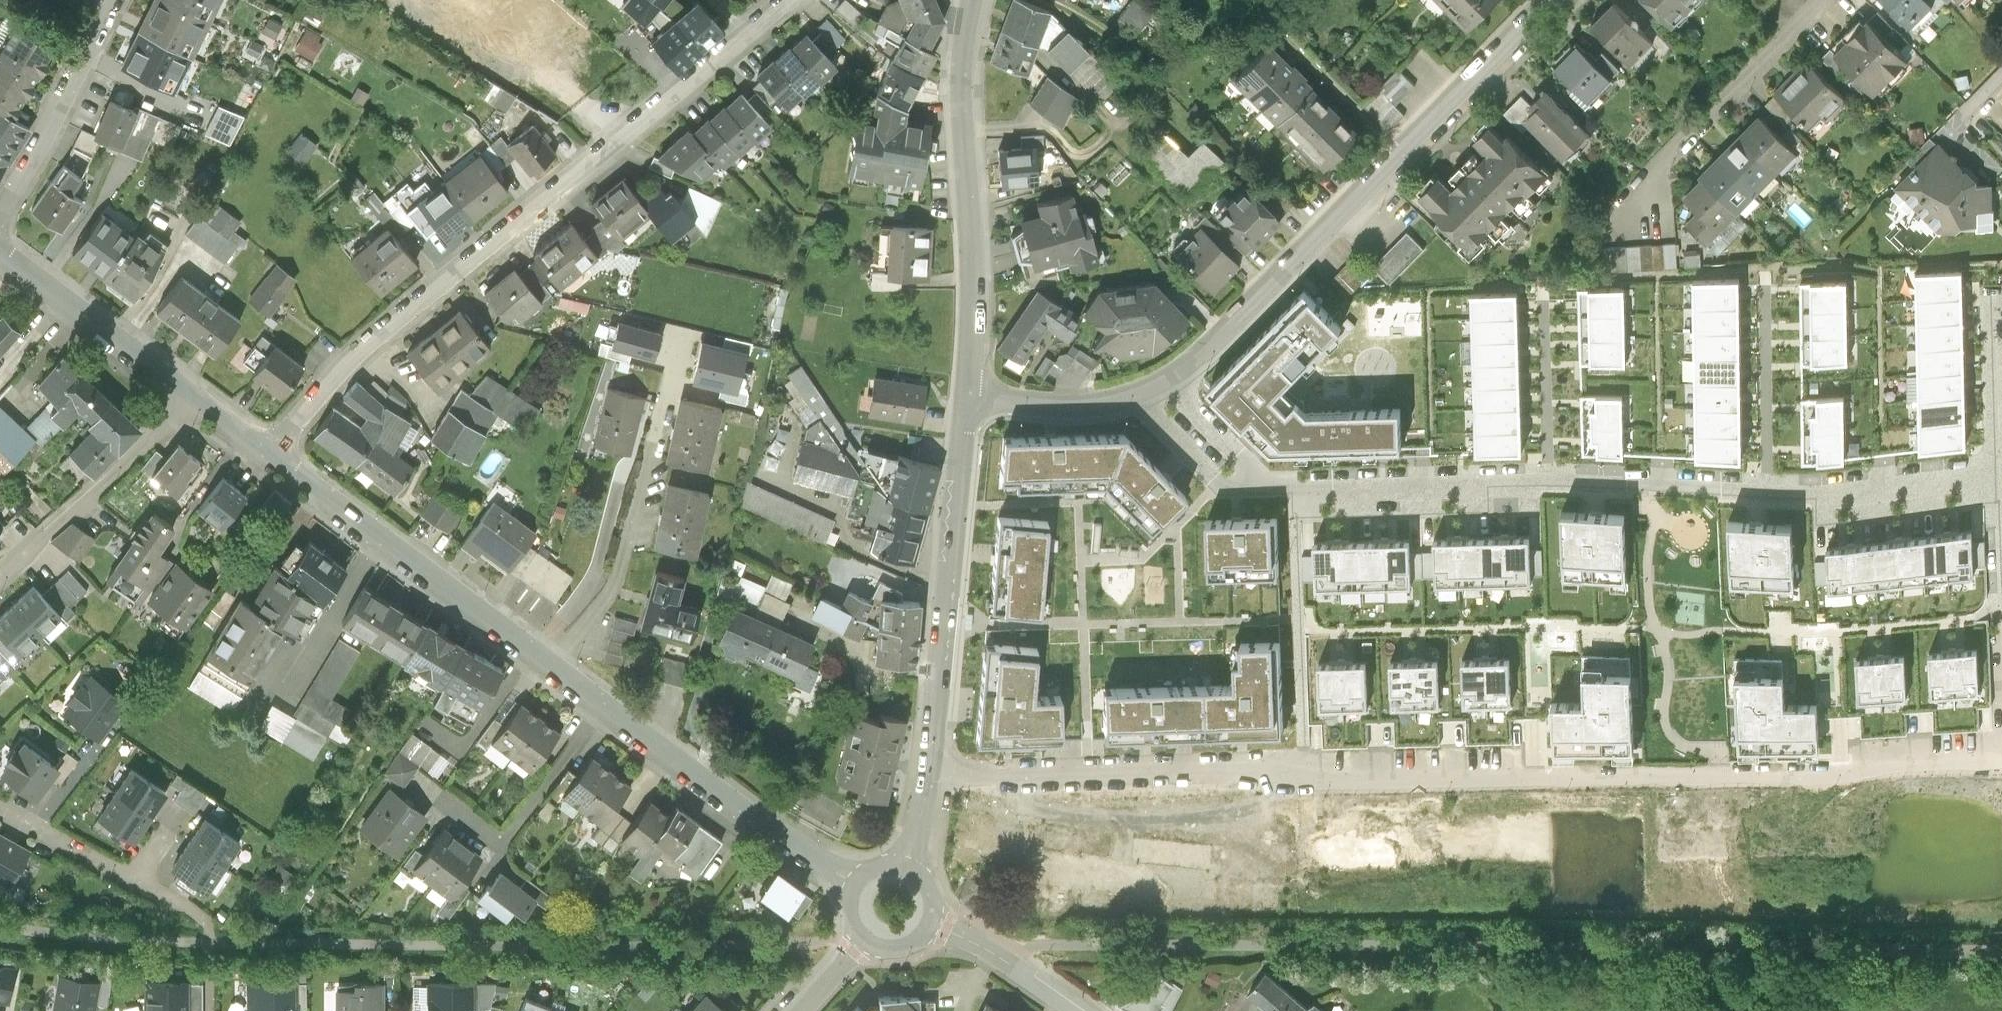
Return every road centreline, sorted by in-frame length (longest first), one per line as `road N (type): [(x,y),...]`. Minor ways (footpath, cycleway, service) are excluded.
road 1 (residential): [(931,768),(1303,763),(1535,775),(2001,757)]
road 2 (residential): [(1254,483),(1820,466),(1851,475),(1998,469)]
road 3 (tertiary): [(273,449),(855,884)]
road 4 (residential): [(273,449),(331,377),(785,0)]
road 5 (residential): [(1170,377),(1236,322),(1554,0)]
road 6 (tertiary): [(967,393),(962,90),(974,0)]
road 7 (tertiary): [(931,768),(967,393)]
road 8 (residential): [(196,395),(0,578)]
road 9 (tertiary): [(0,250),(196,395)]
road 10 (residential): [(0,217),(111,0)]
road 11 (residential): [(967,393),(1071,408),(1141,393)]
road 12 (tertiary): [(1079,1010),(933,922)]
road 13 (residential): [(1994,303),(1998,469)]
road 14 (residential): [(1141,393),(1226,484),(1254,483)]
road 15 (residential): [(0,809),(133,877)]
road 16 (residential): [(1254,483),(1253,468),(1170,377)]

